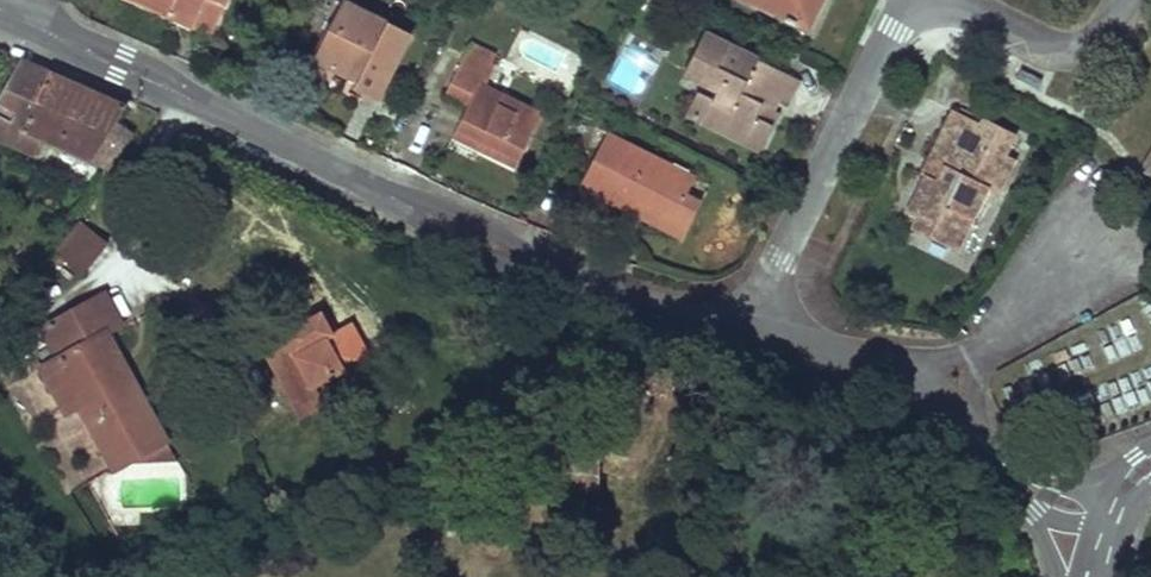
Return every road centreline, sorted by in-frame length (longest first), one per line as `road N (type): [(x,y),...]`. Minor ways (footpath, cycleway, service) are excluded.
road 1 (residential): [(759,337),(646,316),(7,12)]
road 2 (residential): [(912,0),(776,256),(759,337)]
road 3 (residential): [(1004,469),(921,370),(759,337)]
road 4 (residential): [(956,0),(1068,51),(1088,50),(1106,35),(1123,0)]

